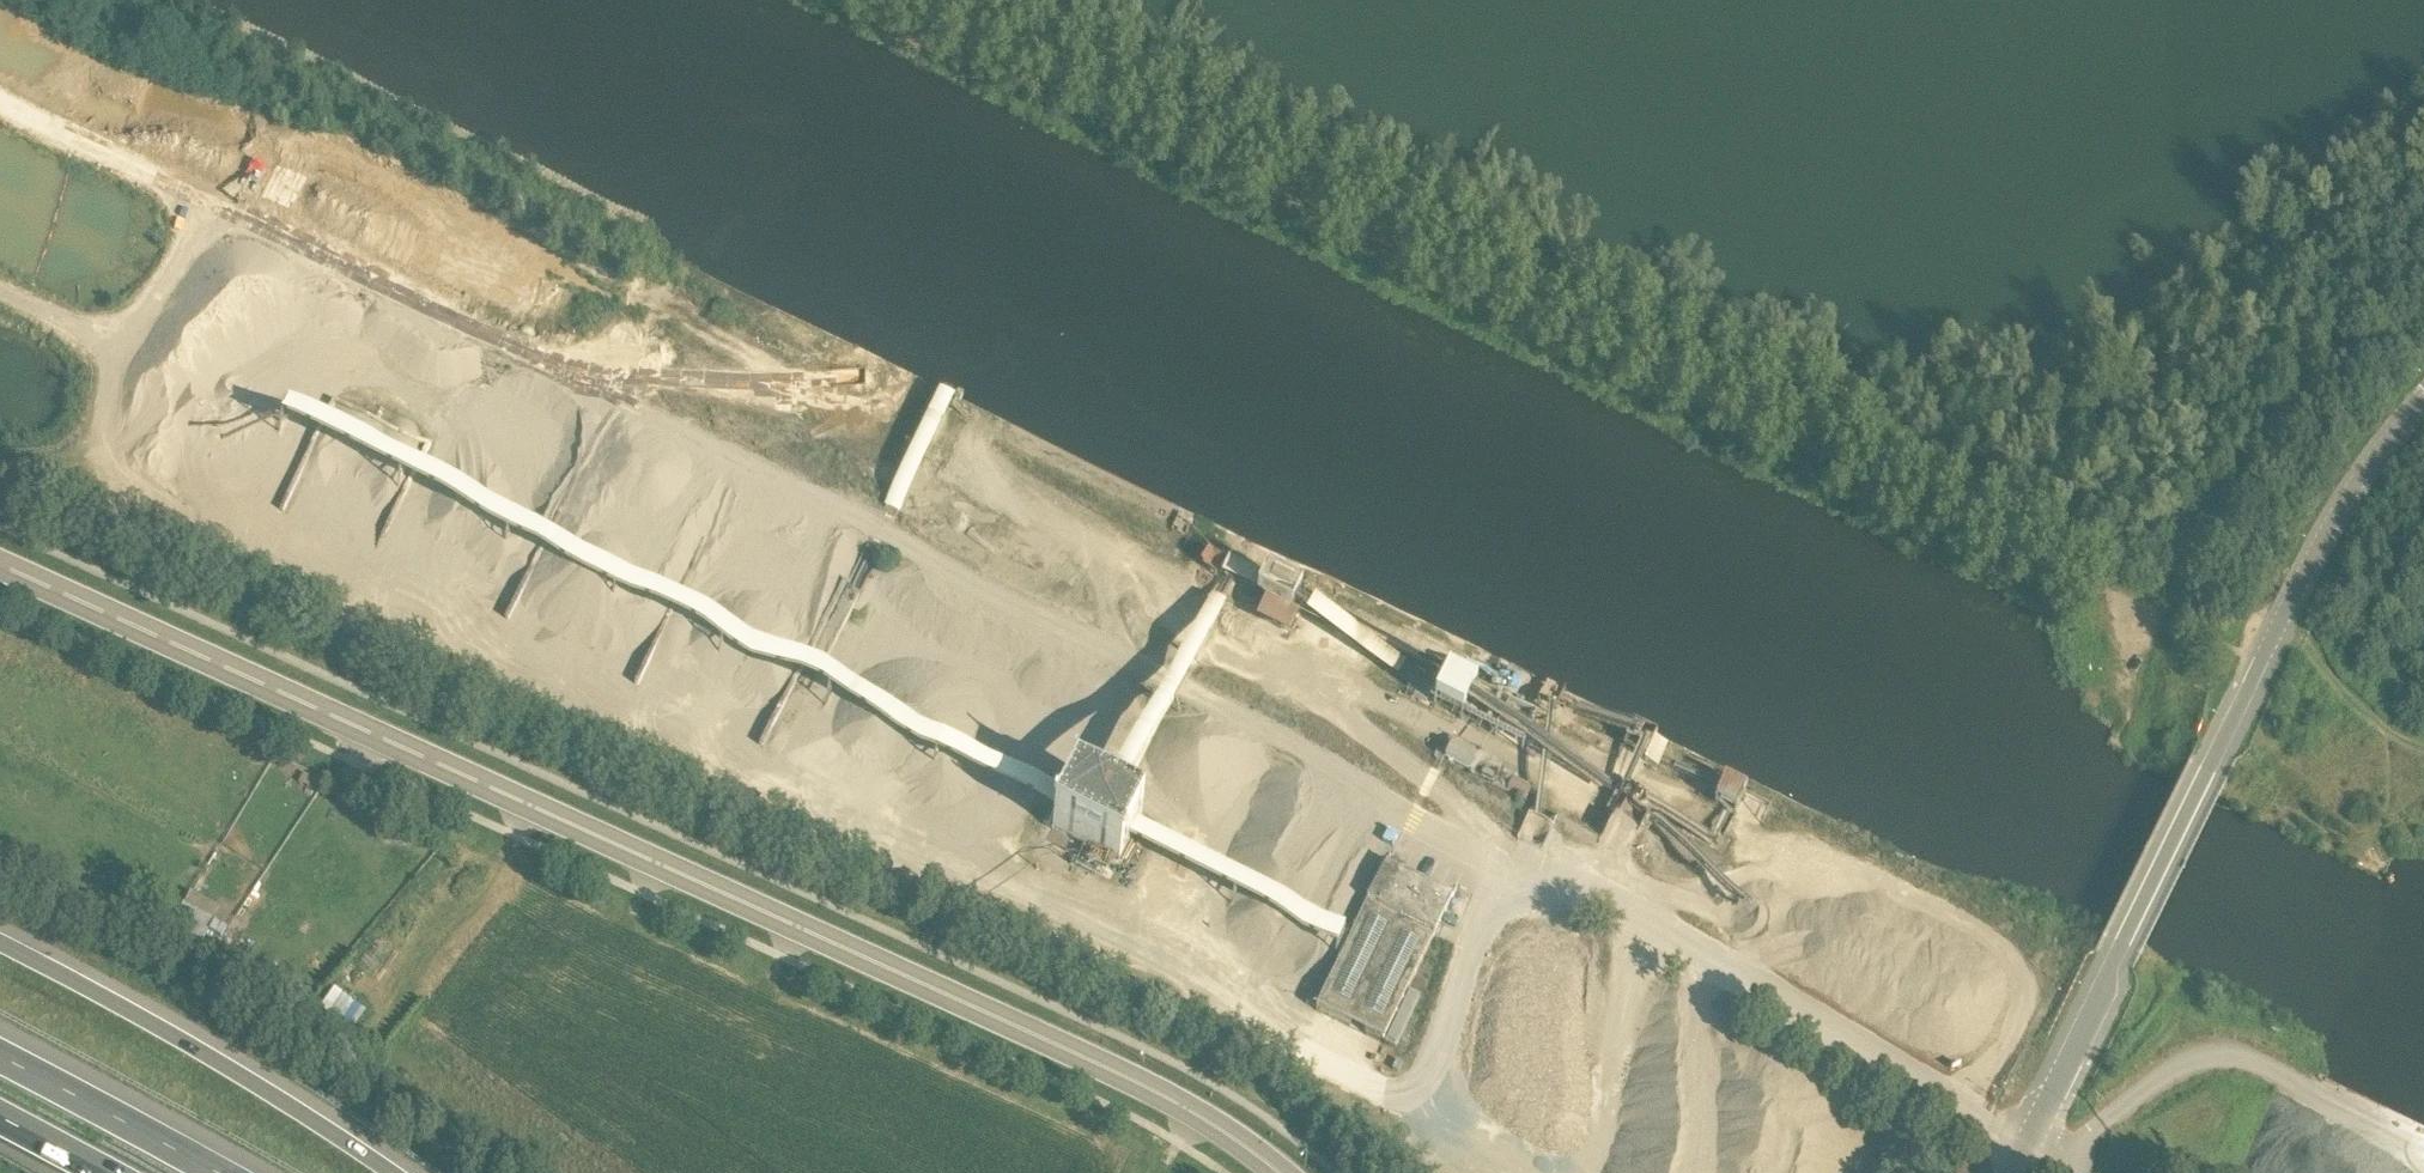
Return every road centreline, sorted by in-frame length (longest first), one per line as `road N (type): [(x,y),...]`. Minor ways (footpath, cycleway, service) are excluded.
road 1 (secondary): [(1283,1172),(1184,1102),(0,564)]
road 2 (unclassified): [(2423,404),(2351,497),(2011,1172)]
road 3 (motorway): [(392,1172),(286,1102),(0,942)]
road 4 (track): [(137,355),(213,213),(0,97)]
road 5 (motorway): [(221,1172),(0,1050)]
road 6 (track): [(137,355),(0,289)]

